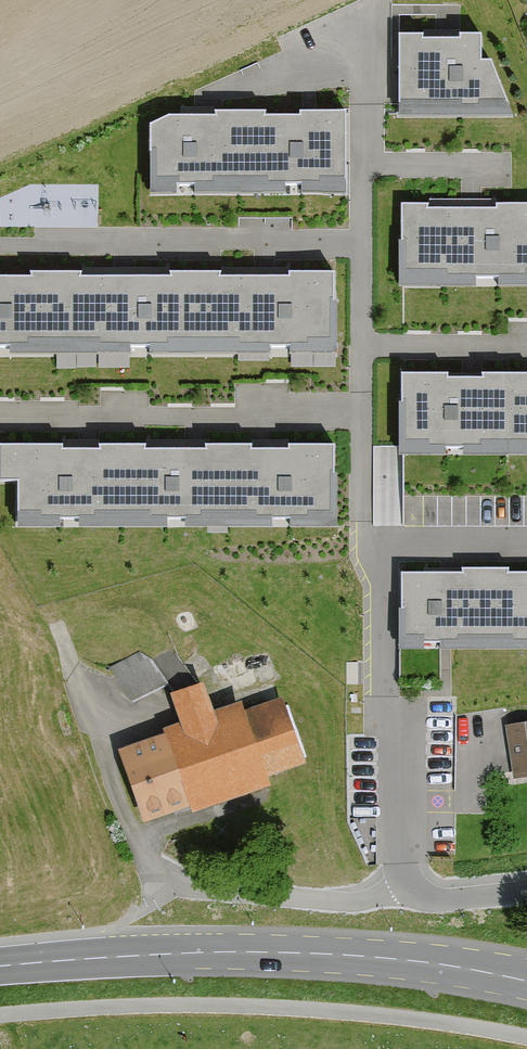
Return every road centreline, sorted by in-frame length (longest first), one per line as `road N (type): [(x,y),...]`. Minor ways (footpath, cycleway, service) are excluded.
road 1 (secondary): [(526,980),(417,961),(290,952),(0,966)]
road 2 (residential): [(386,566),(385,680),(401,801),(401,892)]
road 3 (residential): [(183,886),(346,902),(401,892)]
road 4 (track): [(67,648),(124,631),(149,636),(193,716)]
road 5 (residential): [(401,892),(434,901),(526,892)]

